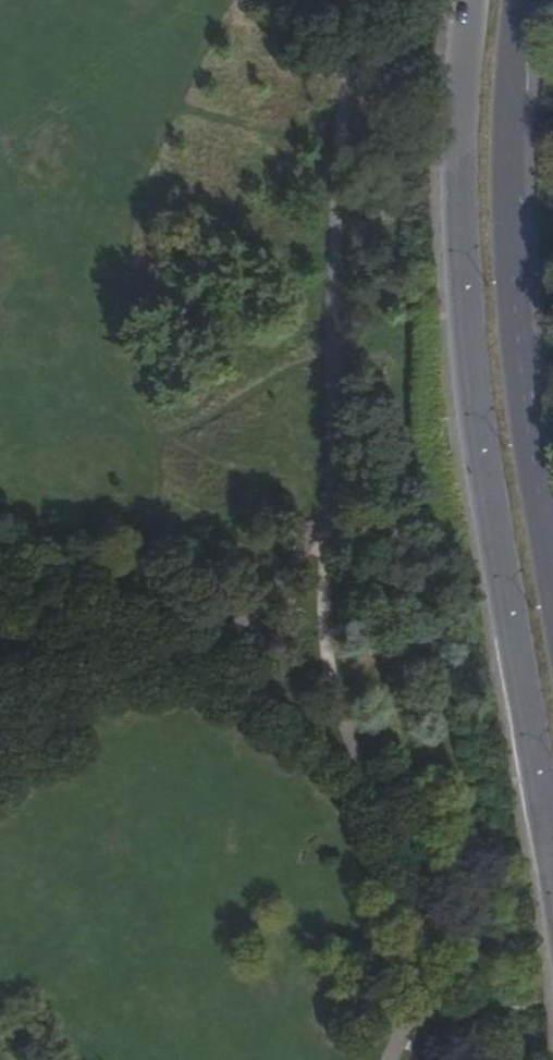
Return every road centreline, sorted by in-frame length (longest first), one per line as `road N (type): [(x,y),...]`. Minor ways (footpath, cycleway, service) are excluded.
road 1 (tertiary): [(478,0),(466,110),(474,284),(490,454),(552,826)]
road 2 (tertiary): [(552,628),(508,346),(501,238),(514,0)]

